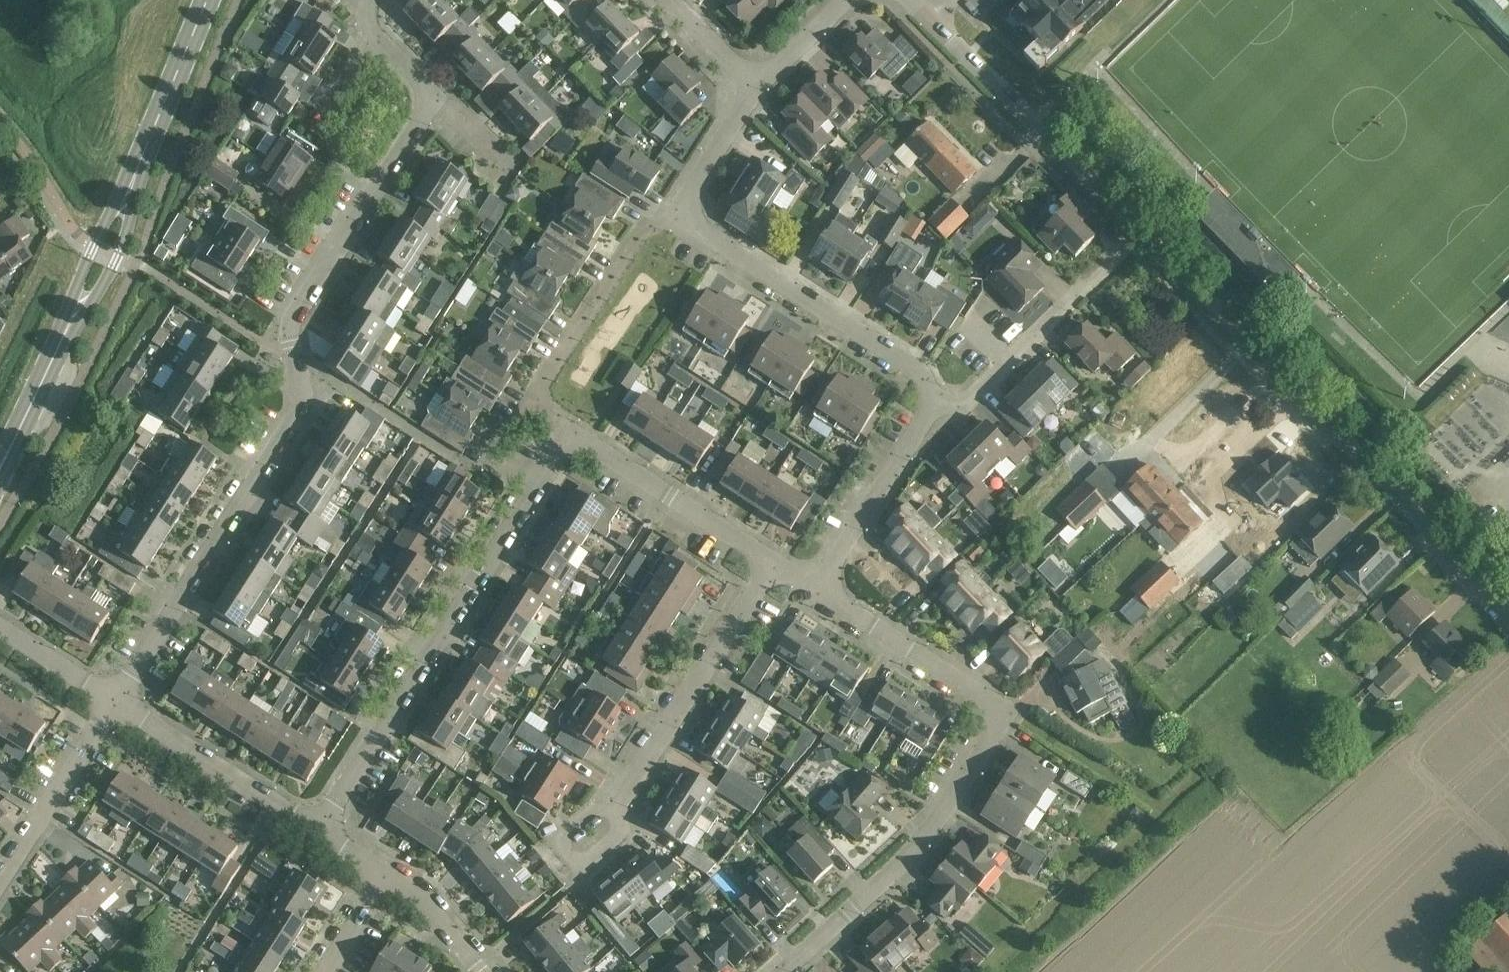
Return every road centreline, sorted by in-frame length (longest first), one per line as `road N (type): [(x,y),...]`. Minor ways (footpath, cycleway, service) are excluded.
road 1 (residential): [(1508,610),(1143,229),(929,21)]
road 2 (residential): [(116,705),(304,404),(285,333),(434,104)]
road 3 (residential): [(788,971),(901,869),(983,751),(990,720),(972,692),(816,591)]
road 4 (tertiary): [(0,467),(93,284),(210,0)]
road 5 (residential): [(317,831),(576,436)]
road 6 (residential): [(578,847),(639,770),(770,564)]
road 7 (residential): [(928,401),(922,379),(679,212)]
road 8 (residential): [(576,436),(539,406),(542,388),(631,242),(679,212)]
road 9 (residential): [(928,401),(969,402),(1127,247)]
road 10 (residential): [(116,705),(317,831)]
road 11 (residential): [(770,564),(576,436)]
road 12 (residential): [(816,591),(930,416),(928,401)]
road 13 (residential): [(0,880),(116,705)]
road 14 (residential): [(679,212),(753,93)]
road 15 (residential): [(0,630),(116,705)]
road 16 (residential): [(386,878),(427,906),(478,971)]
road 17 (residential): [(753,93),(847,0)]
road 18 (residential): [(666,0),(753,93)]

